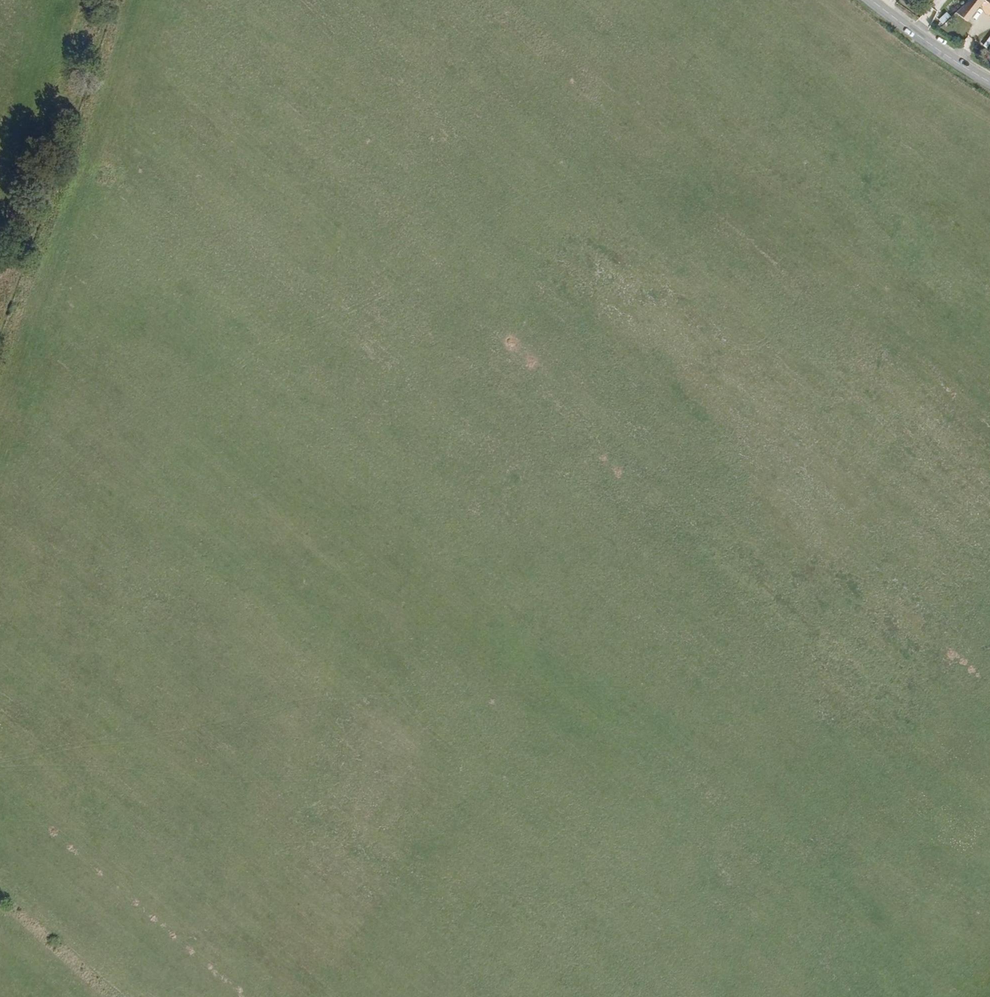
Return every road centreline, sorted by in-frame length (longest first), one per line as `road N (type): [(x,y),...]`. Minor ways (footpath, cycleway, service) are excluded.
road 1 (secondary): [(989,88),(875,0)]

